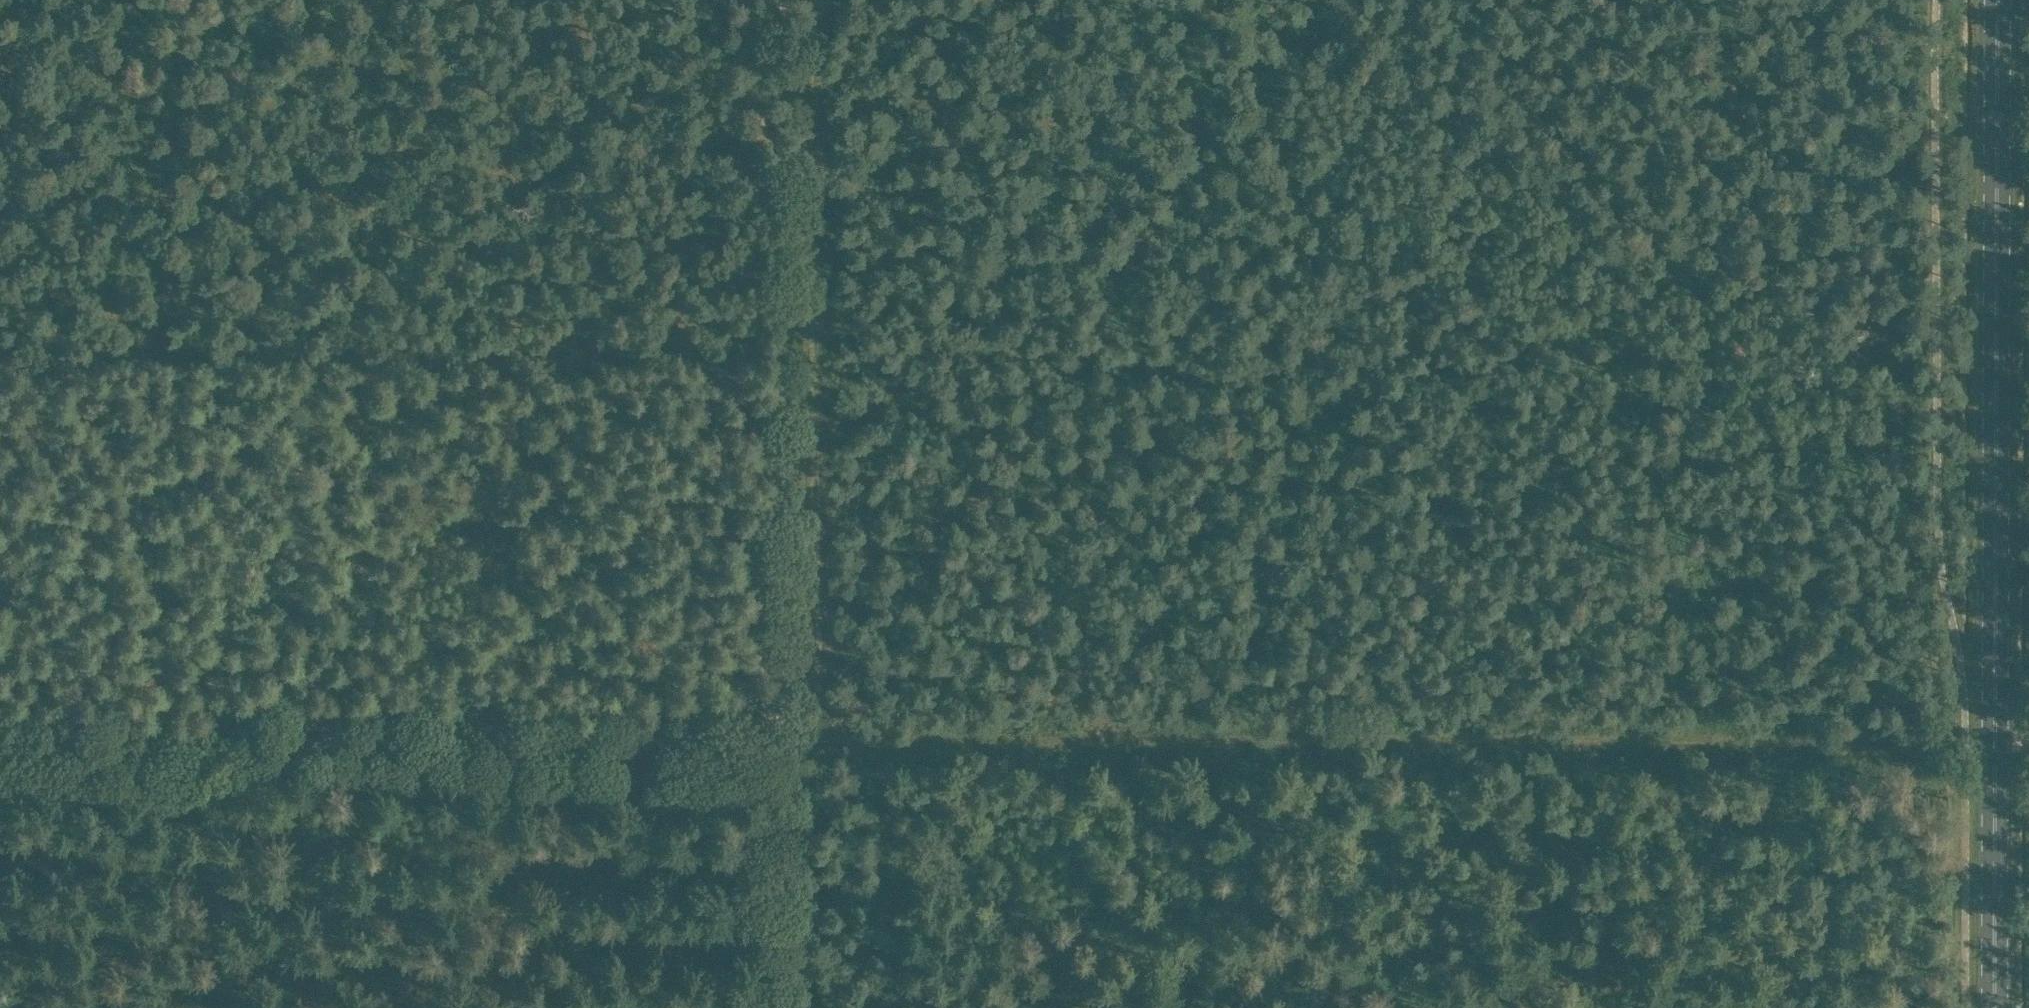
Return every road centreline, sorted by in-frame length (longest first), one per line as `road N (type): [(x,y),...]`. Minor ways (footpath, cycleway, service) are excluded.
road 1 (track): [(1998,744),(799,743)]
road 2 (primary): [(1998,1007),(1998,0)]
road 3 (track): [(799,743),(0,740)]
road 4 (track): [(799,743),(812,623),(810,0)]
road 5 (track): [(802,1007),(799,743)]

